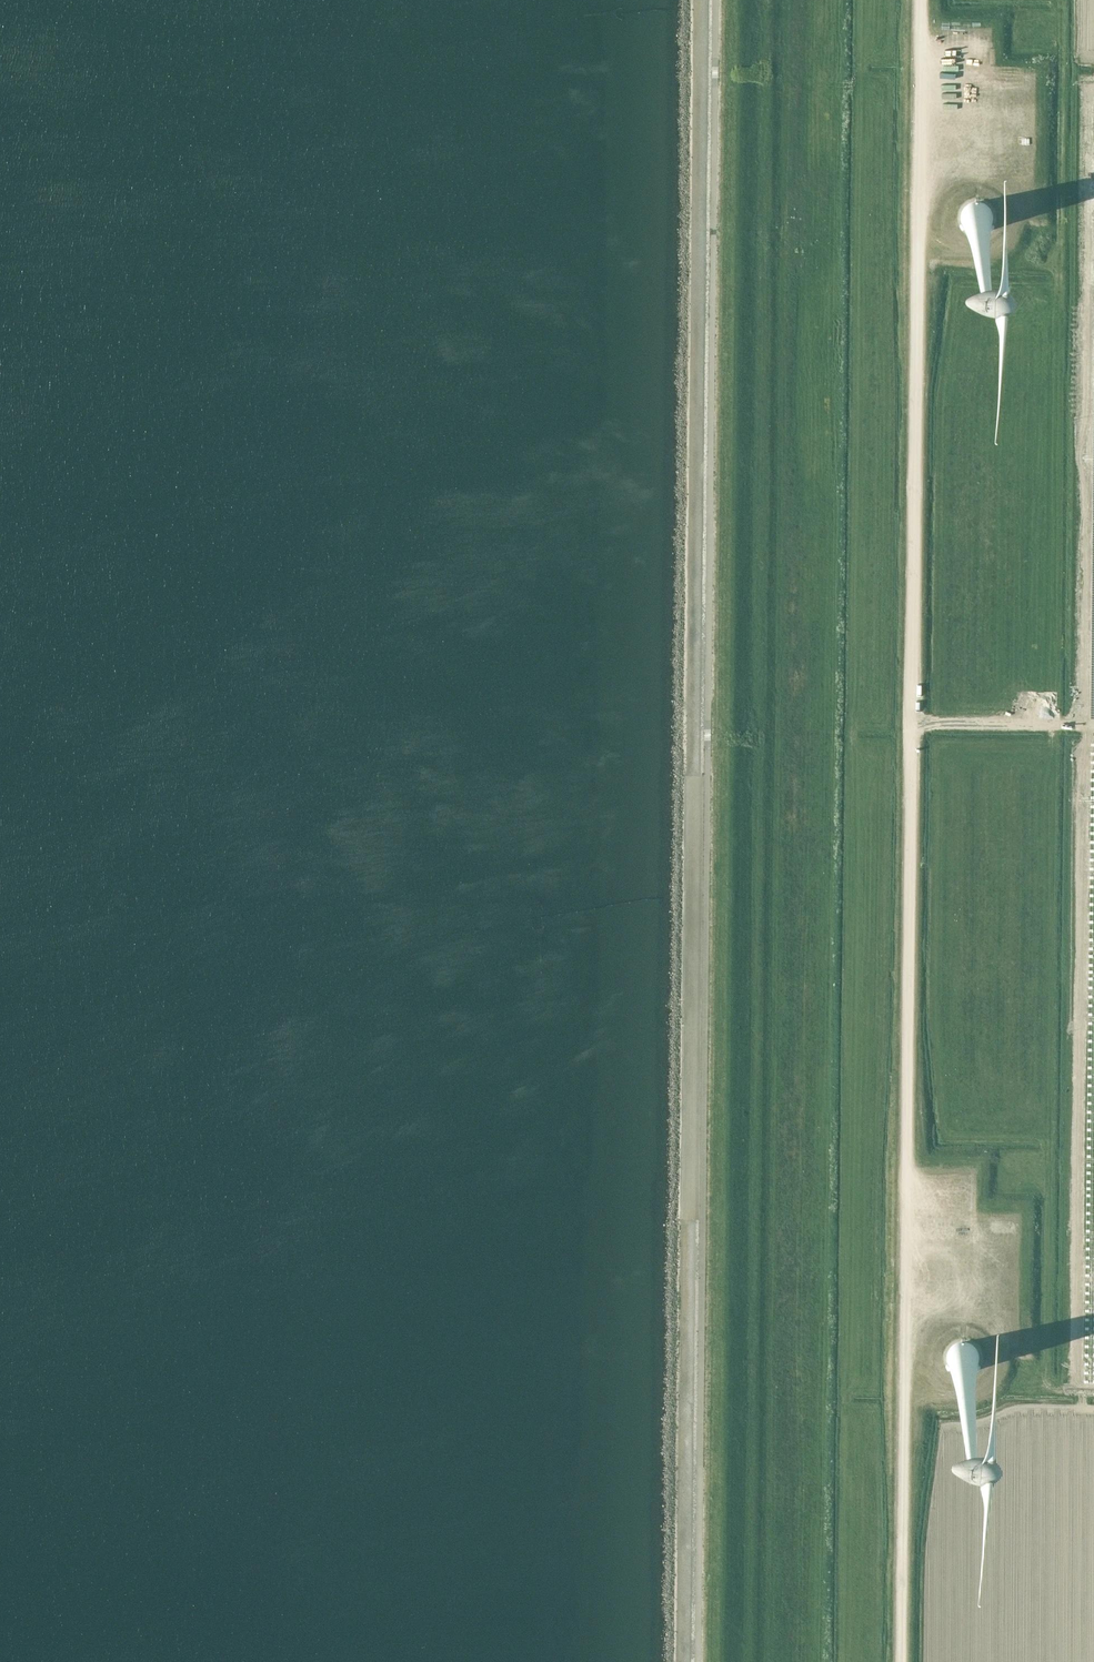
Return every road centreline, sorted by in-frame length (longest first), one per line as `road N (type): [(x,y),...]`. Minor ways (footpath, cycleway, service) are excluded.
road 1 (unclassified): [(697,1661),(715,0)]

